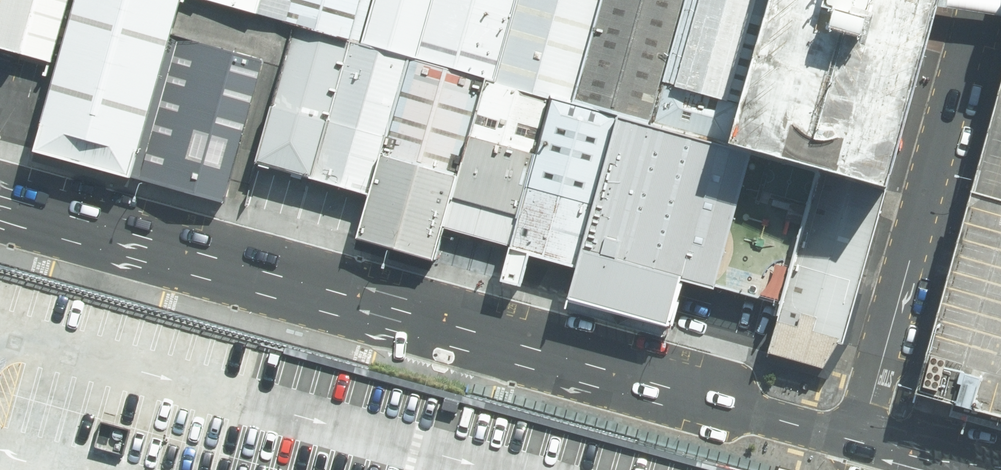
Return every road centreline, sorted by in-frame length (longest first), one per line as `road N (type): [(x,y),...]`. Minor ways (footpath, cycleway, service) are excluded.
road 1 (tertiary): [(862,435),(0,200)]
road 2 (residential): [(984,0),(862,435)]
road 3 (tertiary): [(990,469),(862,435)]

